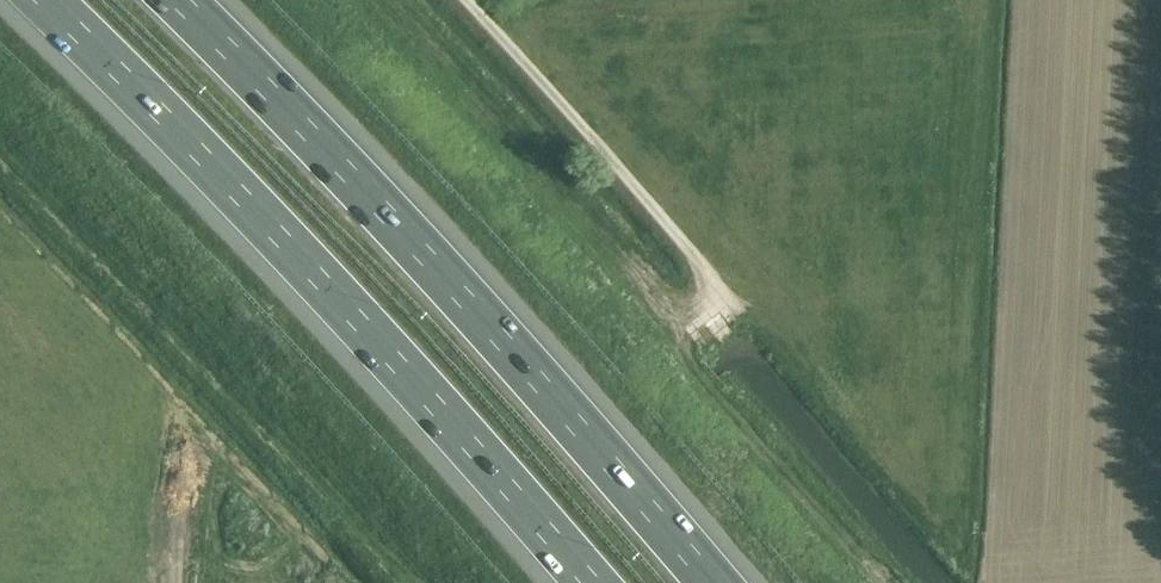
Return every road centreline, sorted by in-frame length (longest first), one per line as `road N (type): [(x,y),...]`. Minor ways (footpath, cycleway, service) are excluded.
road 1 (motorway): [(38,0),(407,378),(584,582)]
road 2 (motorway): [(708,582),(271,99),(171,0)]
road 3 (unclassified): [(738,319),(444,0)]

